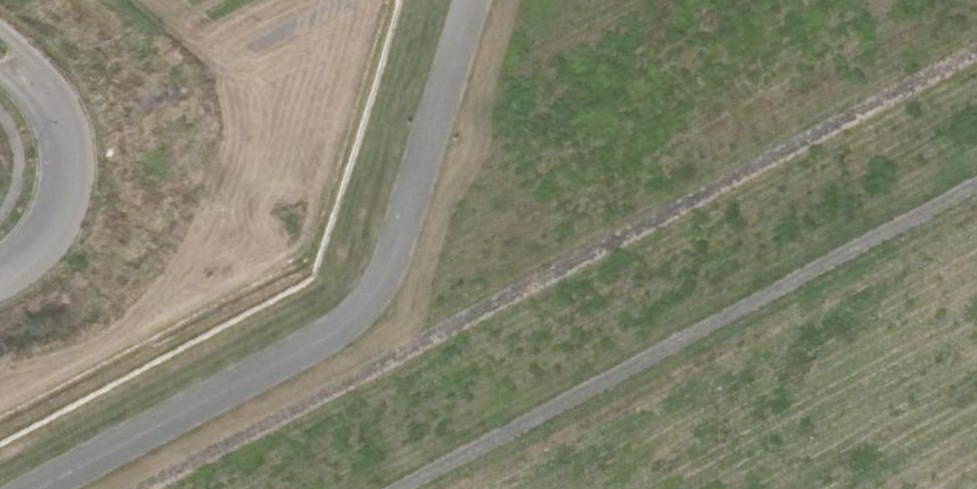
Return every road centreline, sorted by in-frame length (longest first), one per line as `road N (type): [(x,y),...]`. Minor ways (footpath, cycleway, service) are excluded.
road 1 (track): [(976,51),(141,488)]
road 2 (track): [(402,488),(976,188)]

